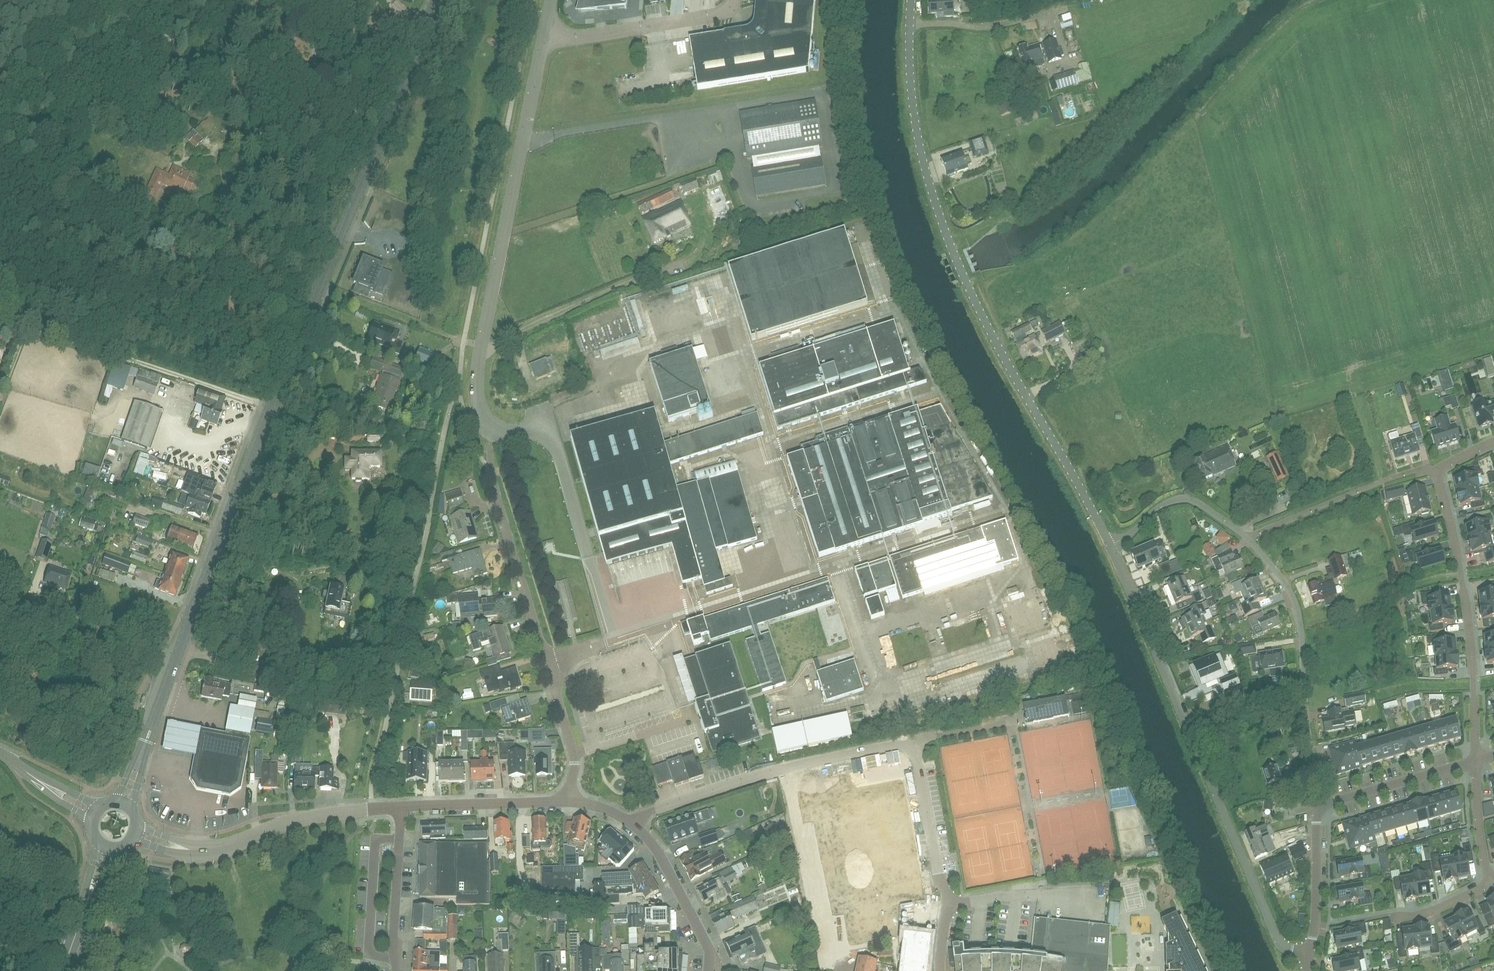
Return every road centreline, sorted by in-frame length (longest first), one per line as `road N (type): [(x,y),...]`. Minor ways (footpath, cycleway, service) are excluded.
road 1 (secondary): [(121,804),(436,0)]
road 2 (unclassified): [(1109,546),(943,229),(913,109),(910,0)]
road 3 (unclassified): [(1310,954),(1279,941),(1109,546)]
road 4 (unclassified): [(489,425),(475,382),(542,41)]
road 5 (residential): [(567,801),(572,753),(497,493)]
road 6 (residential): [(1476,761),(1468,619),(1435,471)]
road 7 (residential): [(1318,806),(1298,614),(1285,581),(1247,537)]
road 8 (tertiary): [(401,806),(302,819),(212,850),(134,833)]
road 9 (tertiary): [(708,970),(710,951),(649,840),(611,811),(567,801)]
road 10 (residential): [(1435,471),(1388,479),(1247,537)]
road 11 (unclassified): [(542,41),(719,14),(733,0)]
road 12 (tertiary): [(567,801),(401,806)]
road 13 (residential): [(1247,537),(1200,502),(1178,497),(1109,546)]
road 14 (residential): [(1476,761),(1318,806)]
road 15 (residential): [(396,970),(401,806)]
road 16 (residential): [(1310,954),(1318,806)]
road 17 (secondary): [(62,970),(106,845)]
road 18 (residential): [(1491,881),(1476,761)]

